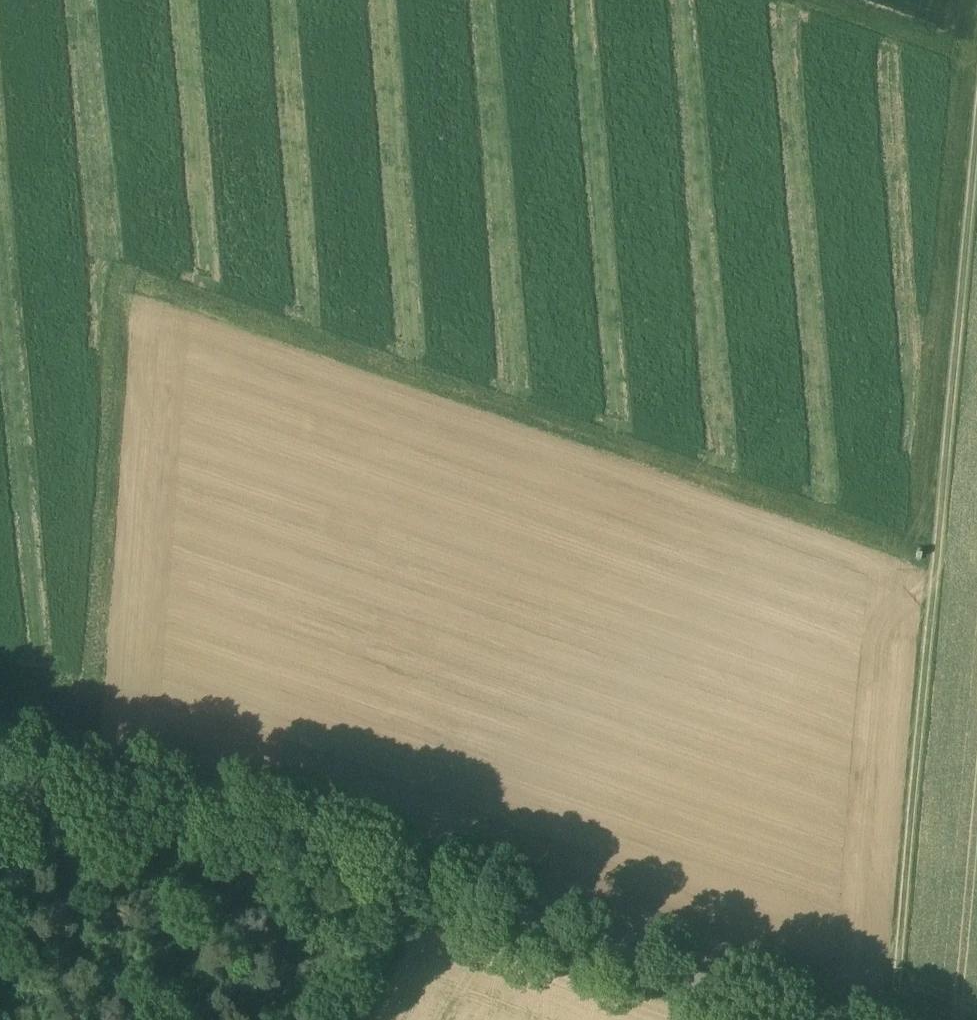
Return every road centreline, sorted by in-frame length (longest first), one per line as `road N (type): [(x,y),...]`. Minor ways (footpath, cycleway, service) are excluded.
road 1 (track): [(896,1019),(976,176)]
road 2 (tertiary): [(801,1019),(413,868),(216,804),(0,748)]

